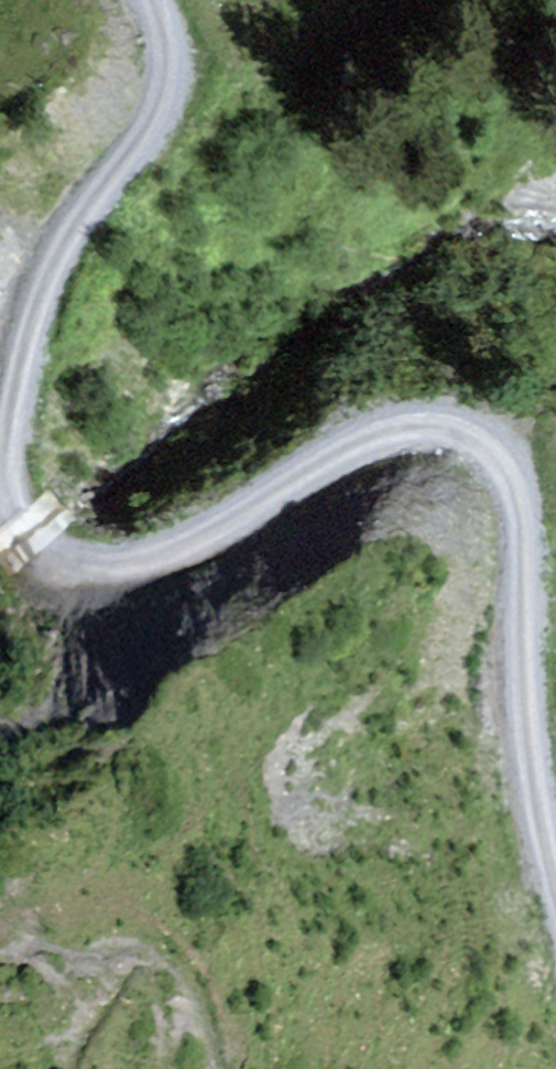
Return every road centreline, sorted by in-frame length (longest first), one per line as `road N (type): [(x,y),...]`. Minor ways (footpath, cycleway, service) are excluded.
road 1 (track): [(555,865),(502,530),(480,463),(393,443),(125,575),(20,541),(0,471)]
road 2 (track): [(0,421),(36,284),(145,72),(111,0)]

